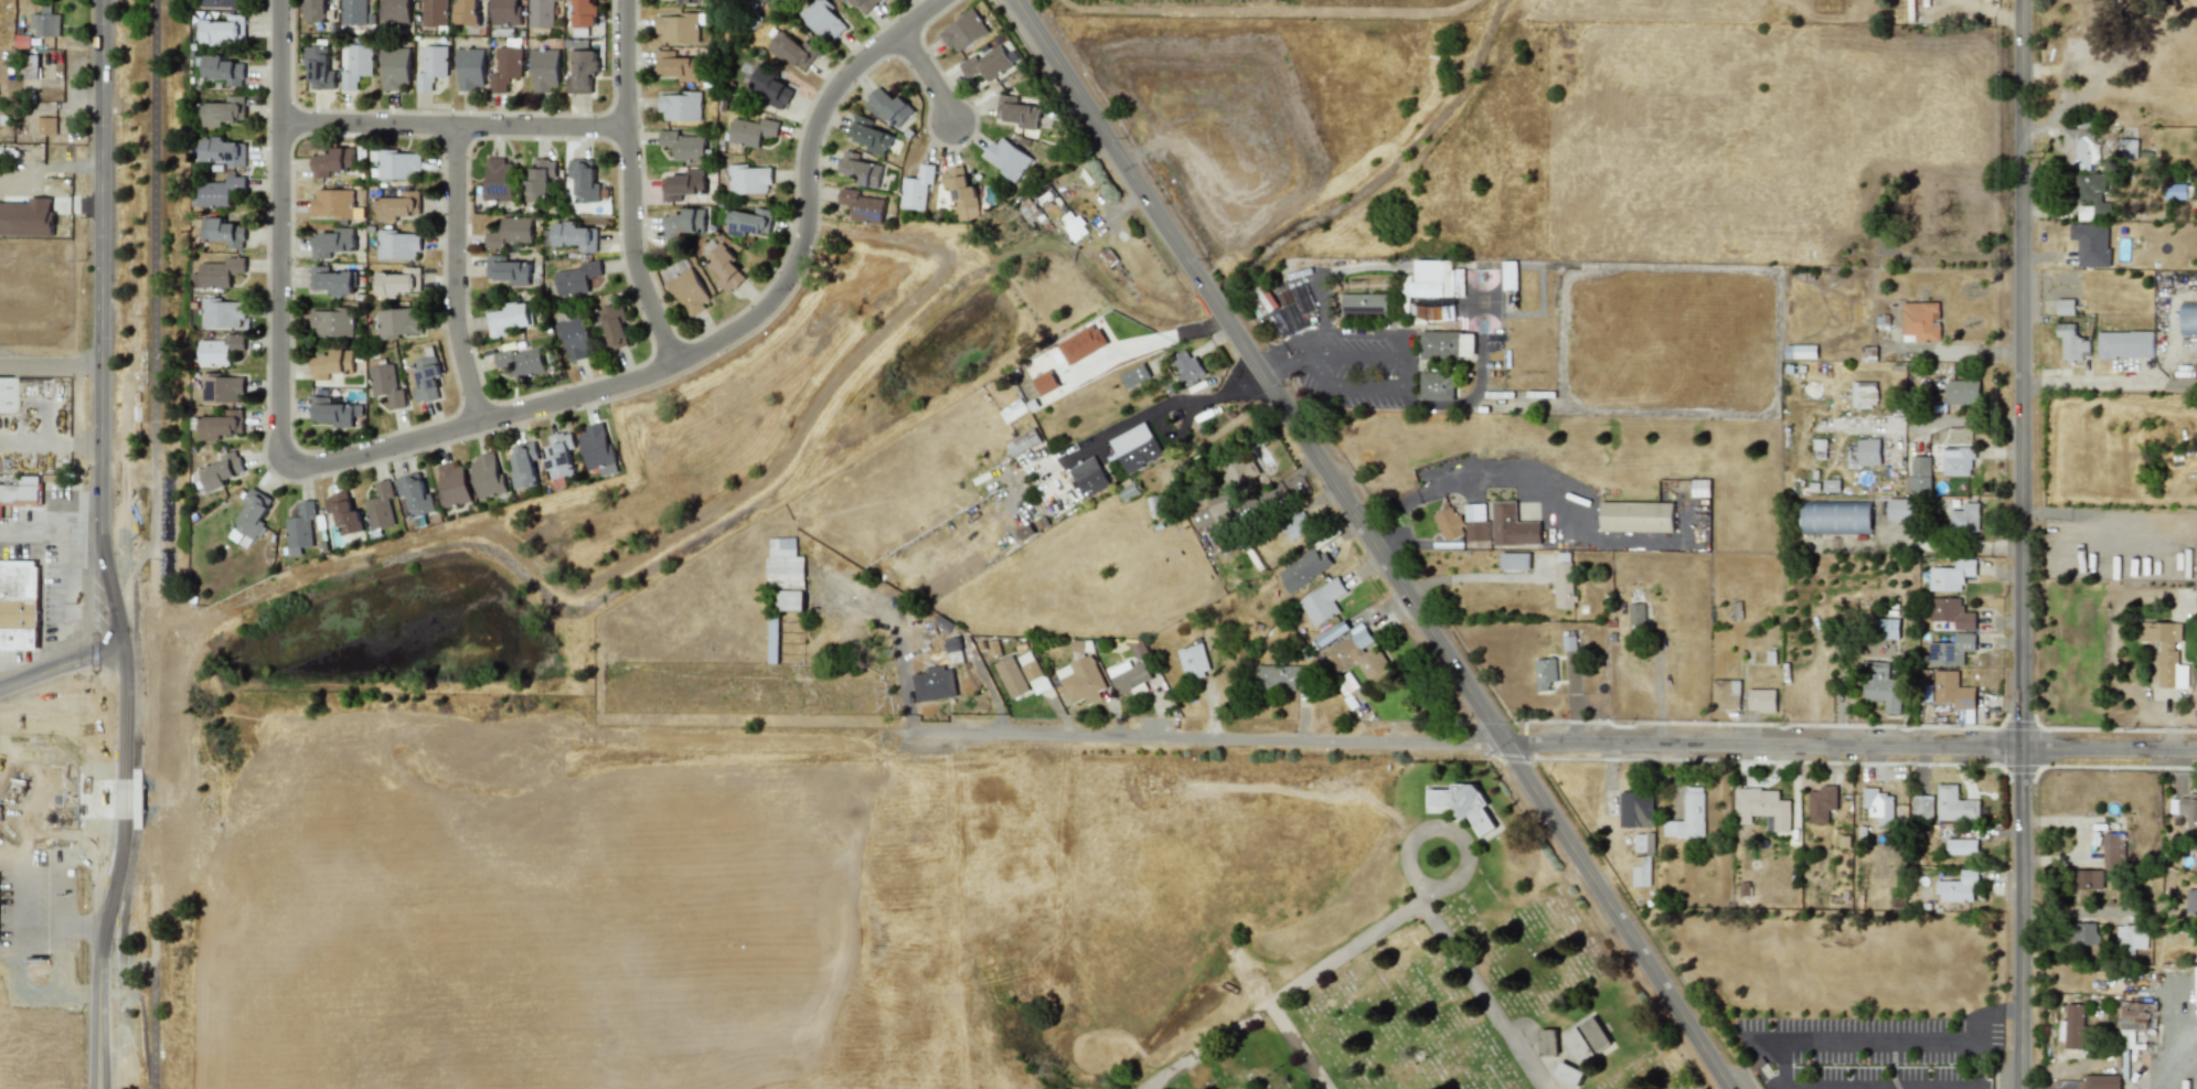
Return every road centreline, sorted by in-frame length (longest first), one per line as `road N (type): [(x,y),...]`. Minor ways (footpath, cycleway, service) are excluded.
road 1 (residential): [(931,0),(855,64),(823,106),(809,157),(806,244),(785,288),(750,323),(639,380),(331,466),(280,469),(278,0)]
road 2 (tertiary): [(1734,1088),(1017,0)]
road 3 (residential): [(909,732),(2196,750)]
road 4 (tertiary): [(102,1088),(101,0)]
road 5 (tertiary): [(2019,1088),(2020,0)]
road 6 (residential): [(673,367),(631,243),(625,0)]
road 7 (residential): [(628,129),(279,125)]
road 8 (residential): [(455,127),(456,324),(480,425)]

